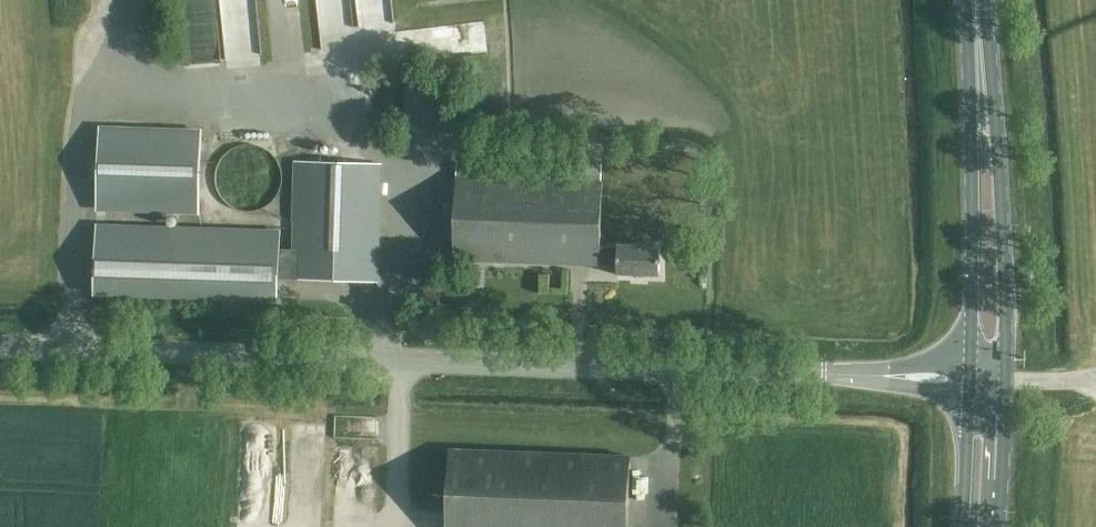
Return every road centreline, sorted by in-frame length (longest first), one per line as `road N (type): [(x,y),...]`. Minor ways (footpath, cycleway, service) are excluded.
road 1 (tertiary): [(988,382),(0,346)]
road 2 (primary): [(988,382),(975,0)]
road 3 (primary): [(980,526),(988,382)]

